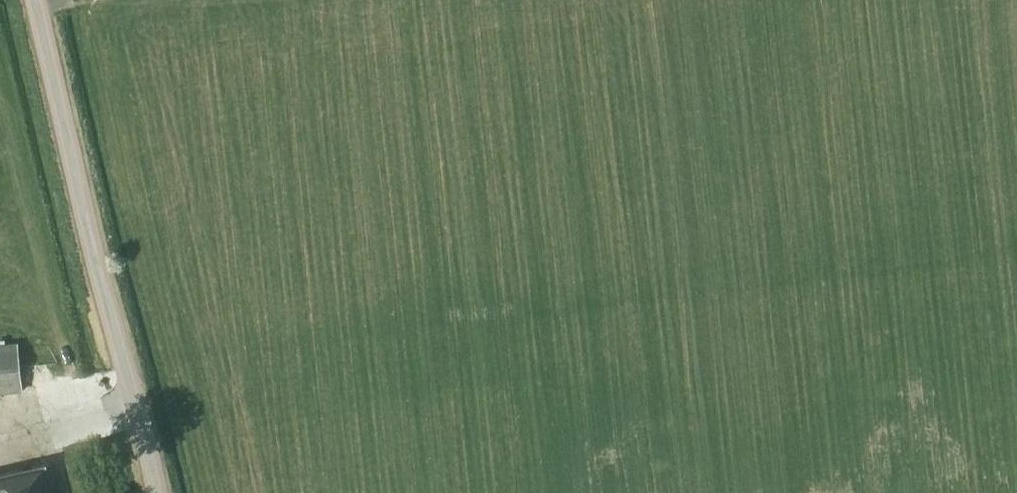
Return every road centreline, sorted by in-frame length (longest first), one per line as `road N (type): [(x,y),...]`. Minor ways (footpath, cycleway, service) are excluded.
road 1 (tertiary): [(157,492),(36,0)]

